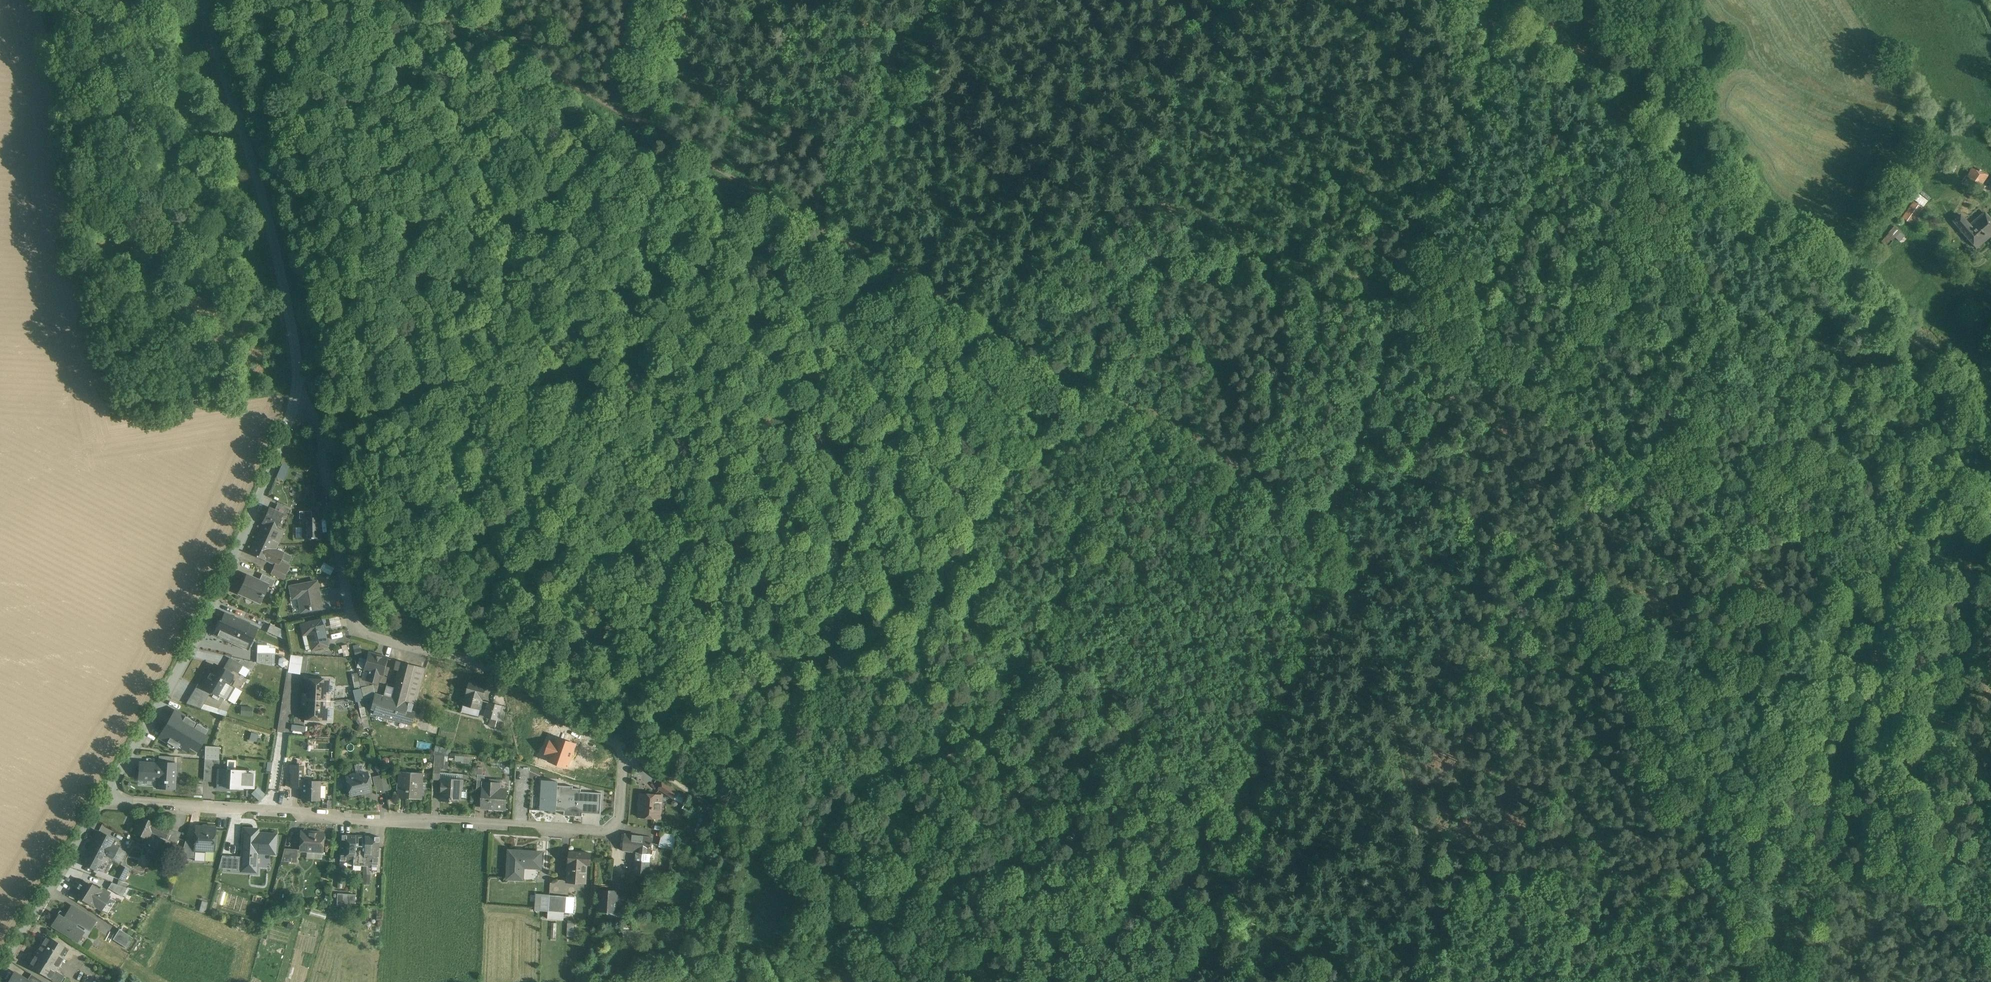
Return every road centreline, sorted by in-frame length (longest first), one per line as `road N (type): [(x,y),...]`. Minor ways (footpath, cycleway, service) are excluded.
road 1 (track): [(429,0),(1342,520)]
road 2 (track): [(1497,24),(1395,317),(1342,520),(1461,981)]
road 3 (residential): [(271,810),(610,827),(620,825),(623,801),(619,745),(578,729),(491,666),(375,637),(360,626),(322,435),(311,410),(296,404)]
road 4 (track): [(1243,461),(969,743),(897,761),(802,863),(902,981)]
road 5 (track): [(1466,0),(1990,398)]
road 6 (track): [(1990,381),(1913,594),(1902,727),(1905,793),(1937,919),(1990,951)]
road 7 (track): [(1791,717),(1354,458)]
road 8 (unclassified): [(107,798),(231,570),(296,404)]
road 9 (unclassified): [(296,404),(299,369),(278,257),(204,0)]
road 10 (track): [(802,863),(623,752)]
road 11 (unclassified): [(0,971),(107,798)]
road 12 (residential): [(107,798),(271,810)]
road 13 (track): [(636,118),(676,0)]
road 14 (residential): [(271,810),(292,690)]

